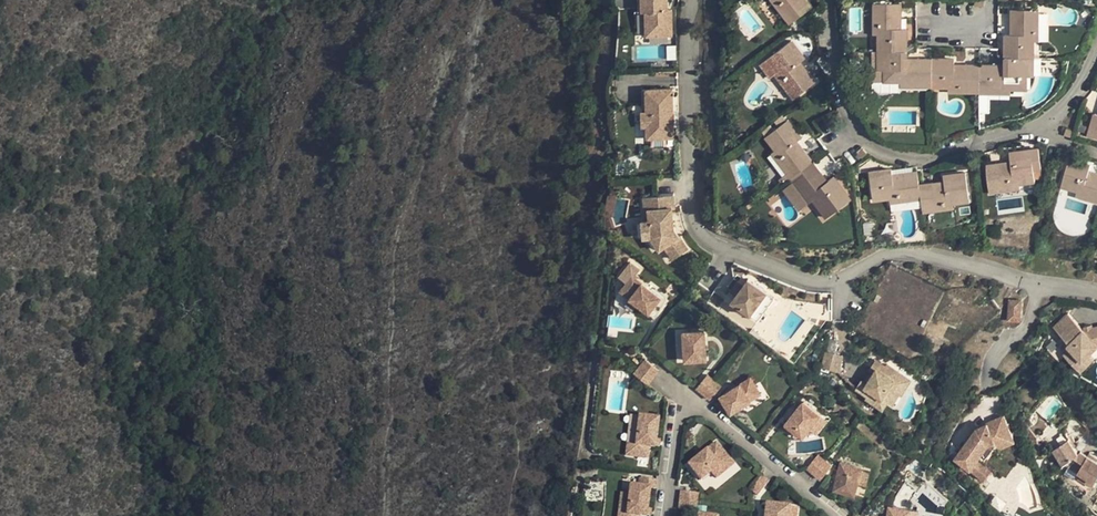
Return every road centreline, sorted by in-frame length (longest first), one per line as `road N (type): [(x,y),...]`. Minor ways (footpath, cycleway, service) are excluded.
road 1 (residential): [(692,0),(694,227),(729,257),(801,284),(844,285),(886,260),(1096,295)]
road 2 (residential): [(1096,56),(1064,113),(1047,124),(927,160),(898,157),(859,133),(846,107),(836,72),(834,0)]
road 3 (residential): [(833,515),(691,402)]

